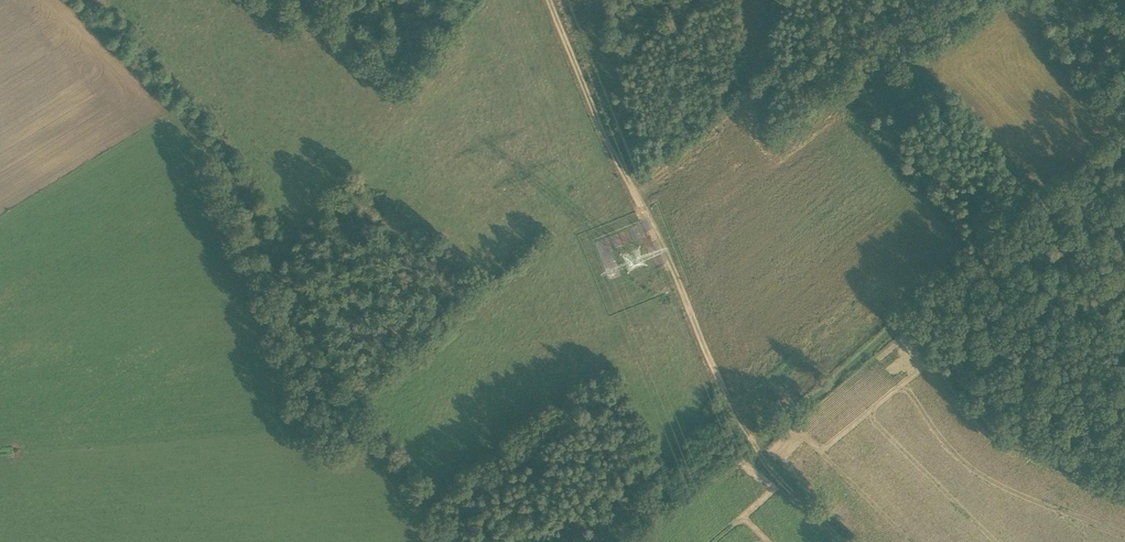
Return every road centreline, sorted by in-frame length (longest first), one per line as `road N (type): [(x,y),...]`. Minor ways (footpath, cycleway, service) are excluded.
road 1 (track): [(548,0),(582,89),(754,451)]
road 2 (track): [(1124,484),(1000,425),(924,304)]
road 3 (track): [(924,304),(1124,130)]
road 4 (track): [(754,451),(924,304)]
road 5 (track): [(754,451),(844,541)]

